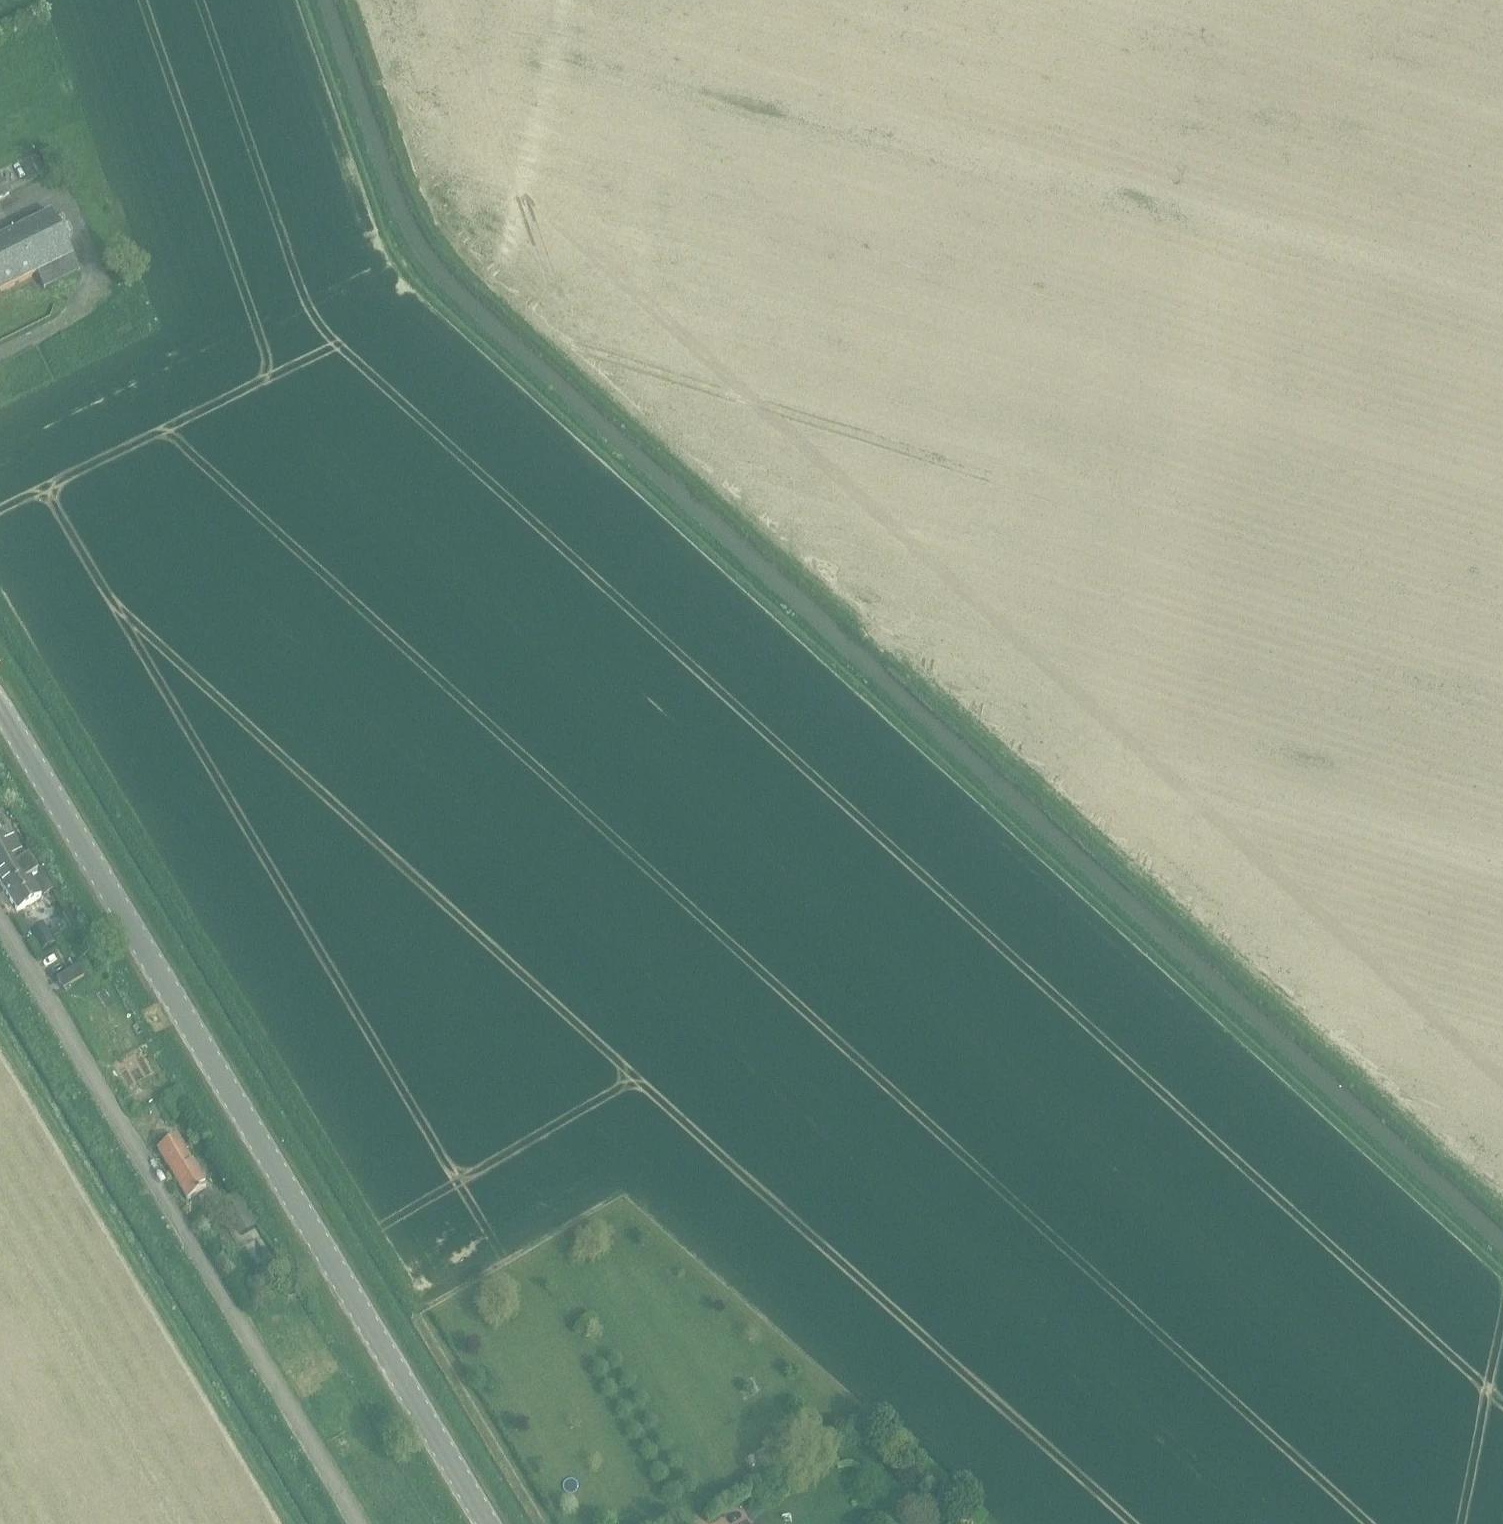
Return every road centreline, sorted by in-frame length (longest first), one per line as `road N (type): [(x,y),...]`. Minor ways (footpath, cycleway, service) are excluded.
road 1 (tertiary): [(487,1523),(0,708)]
road 2 (unclassified): [(359,1523),(0,917)]

